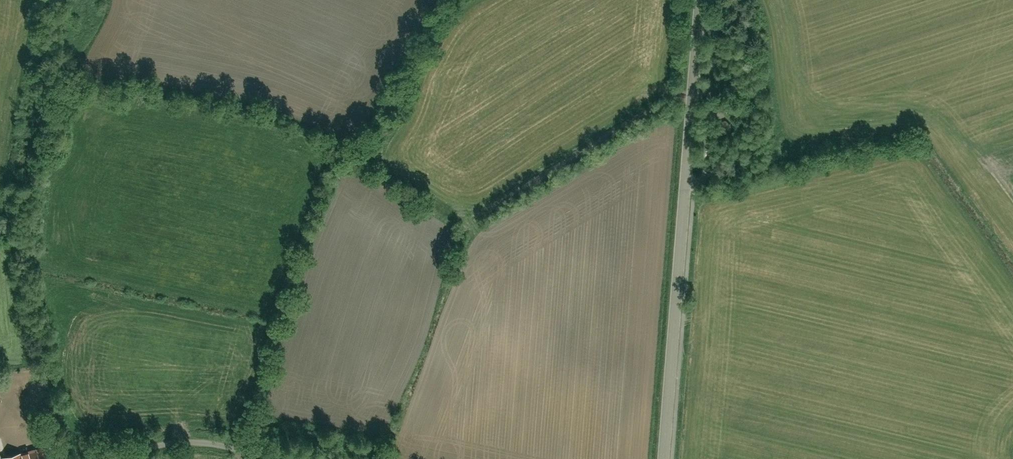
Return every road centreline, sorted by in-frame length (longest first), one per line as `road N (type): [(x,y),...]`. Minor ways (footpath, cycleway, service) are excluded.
road 1 (tertiary): [(706,0),(664,458)]
road 2 (residential): [(322,458),(215,435),(140,442),(90,458)]

